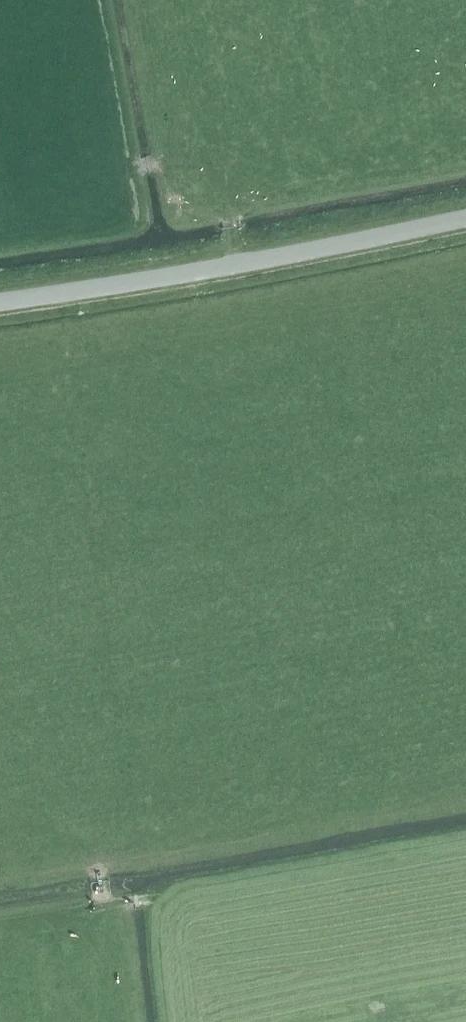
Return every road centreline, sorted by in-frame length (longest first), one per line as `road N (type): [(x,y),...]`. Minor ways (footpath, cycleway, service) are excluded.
road 1 (unclassified): [(465,218),(0,302)]

